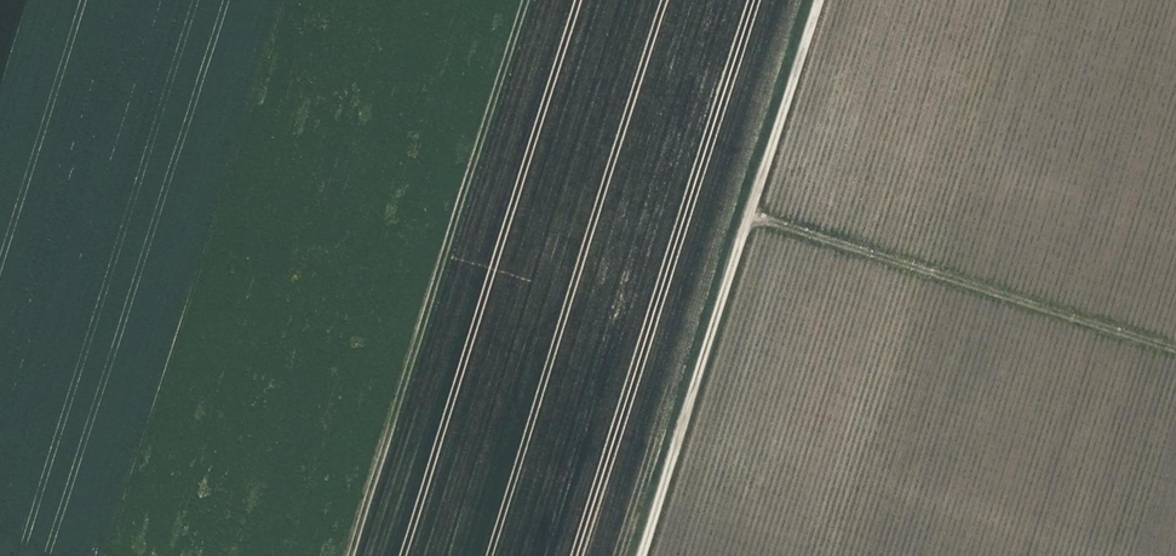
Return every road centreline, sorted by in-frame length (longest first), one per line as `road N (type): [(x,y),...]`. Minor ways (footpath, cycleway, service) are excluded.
road 1 (track): [(346,555),(525,0)]
road 2 (track): [(639,555),(815,0)]

